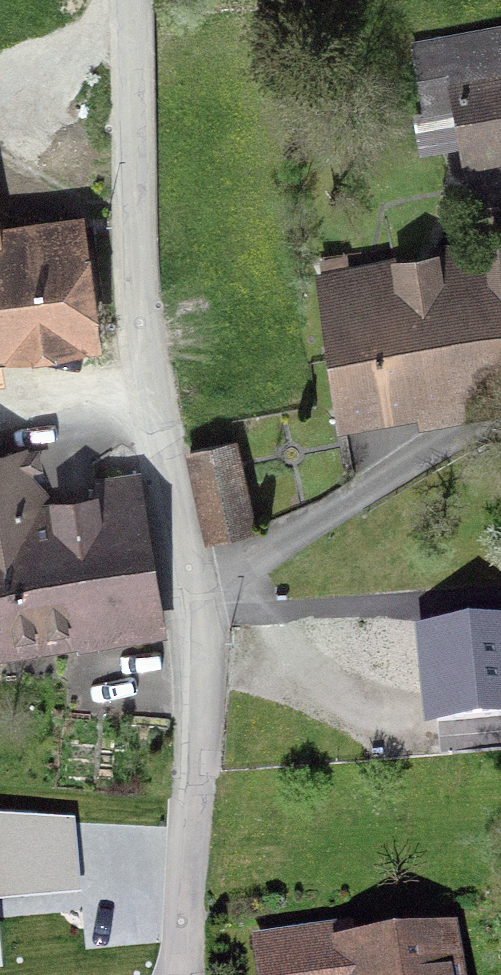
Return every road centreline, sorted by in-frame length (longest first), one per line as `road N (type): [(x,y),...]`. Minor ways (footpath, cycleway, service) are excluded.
road 1 (residential): [(189,588),(139,270),(133,0)]
road 2 (residential): [(182,974),(197,685),(189,588)]
road 3 (residential): [(189,588),(500,408)]

